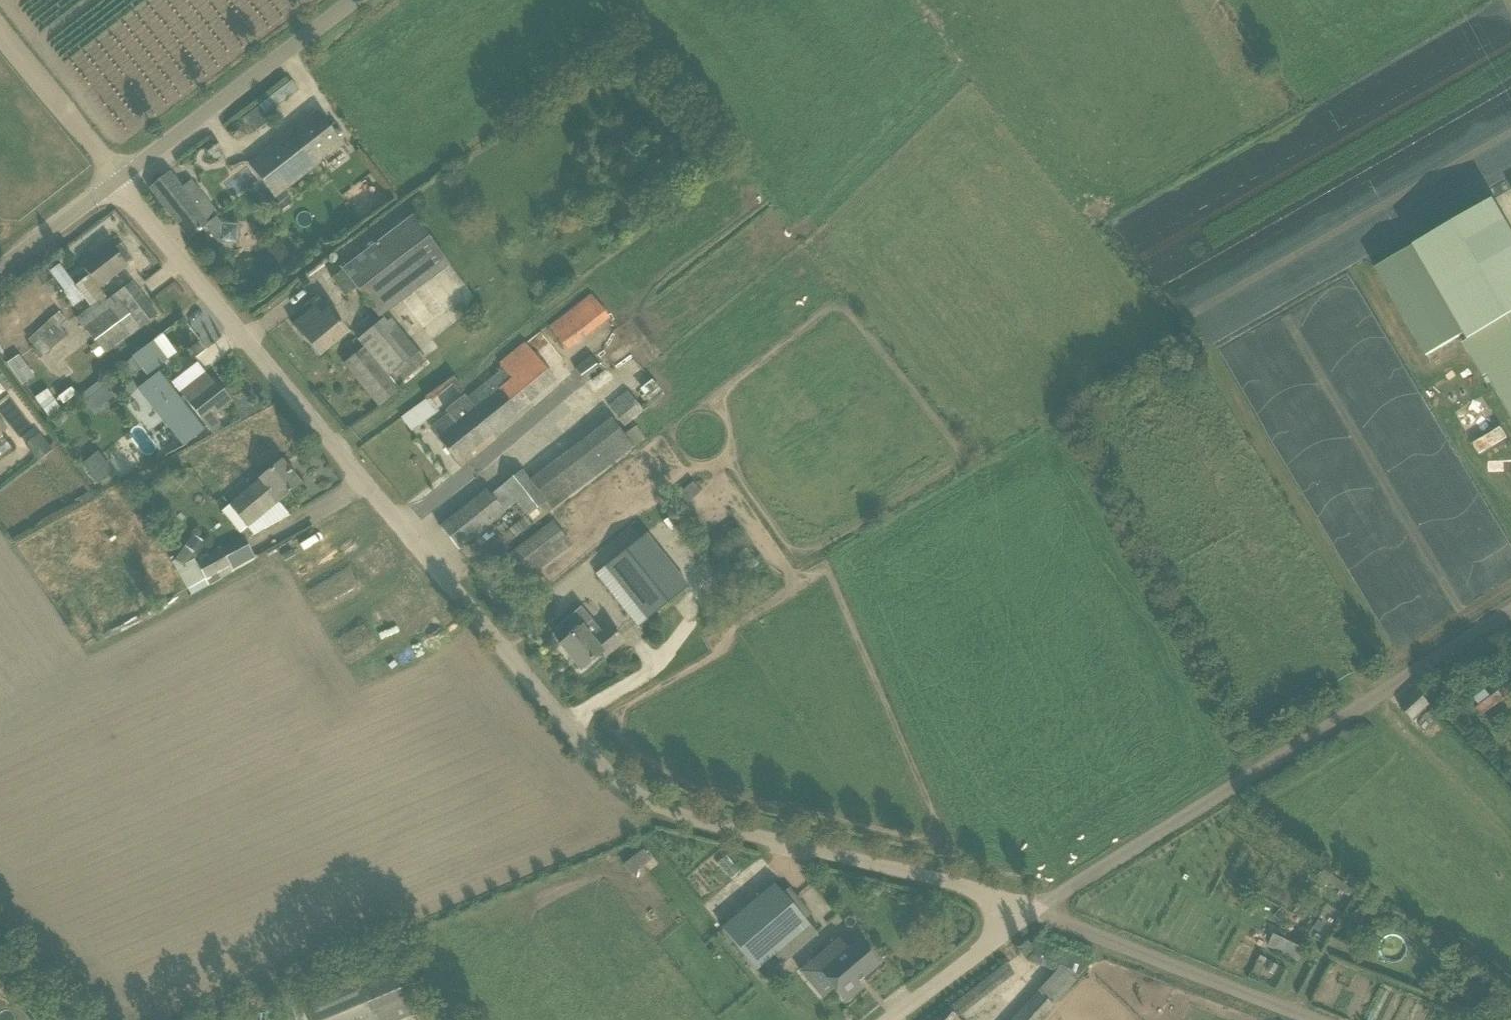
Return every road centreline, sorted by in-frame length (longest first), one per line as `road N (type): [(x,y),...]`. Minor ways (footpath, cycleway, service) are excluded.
road 1 (unclassified): [(889,1019),(1028,910),(975,889),(699,824),(633,793),(566,727),(118,189)]
road 2 (track): [(1028,910),(1510,614)]
road 3 (track): [(1028,910),(1321,1019)]
road 4 (unclassified): [(118,189),(356,0)]
road 5 (track): [(118,189),(0,38)]
road 6 (unclassified): [(0,279),(118,189)]

